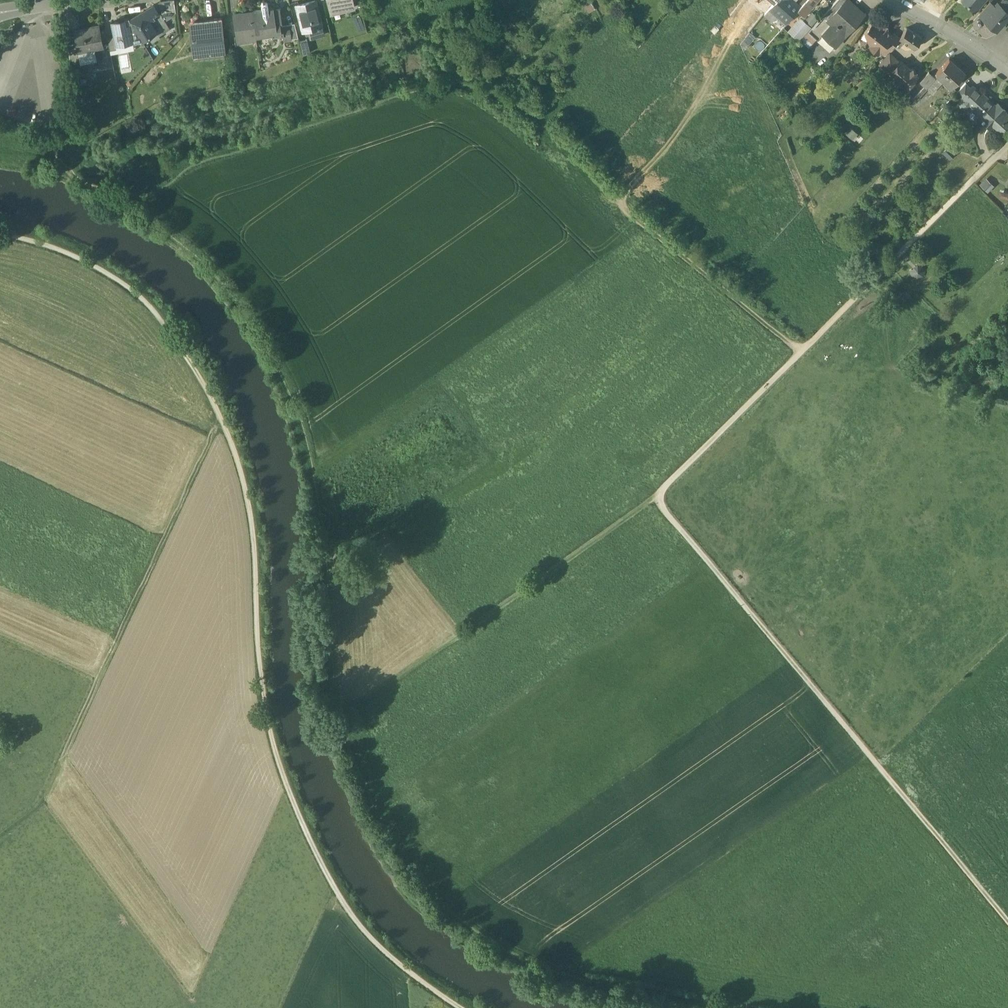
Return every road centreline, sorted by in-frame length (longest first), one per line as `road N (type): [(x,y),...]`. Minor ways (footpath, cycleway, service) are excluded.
road 1 (track): [(1007,918),(660,497),(1007,143)]
road 2 (track): [(0,234),(81,259),(139,297),(193,358),(238,448),(255,507),(268,698),(286,776),(346,903),(378,943),(461,1007)]
road 3 (track): [(0,839),(44,805),(225,419)]
road 4 (track): [(660,497),(343,715)]
road 5 (track): [(450,87),(518,108),(647,232)]
road 6 (track): [(801,356),(647,232)]

